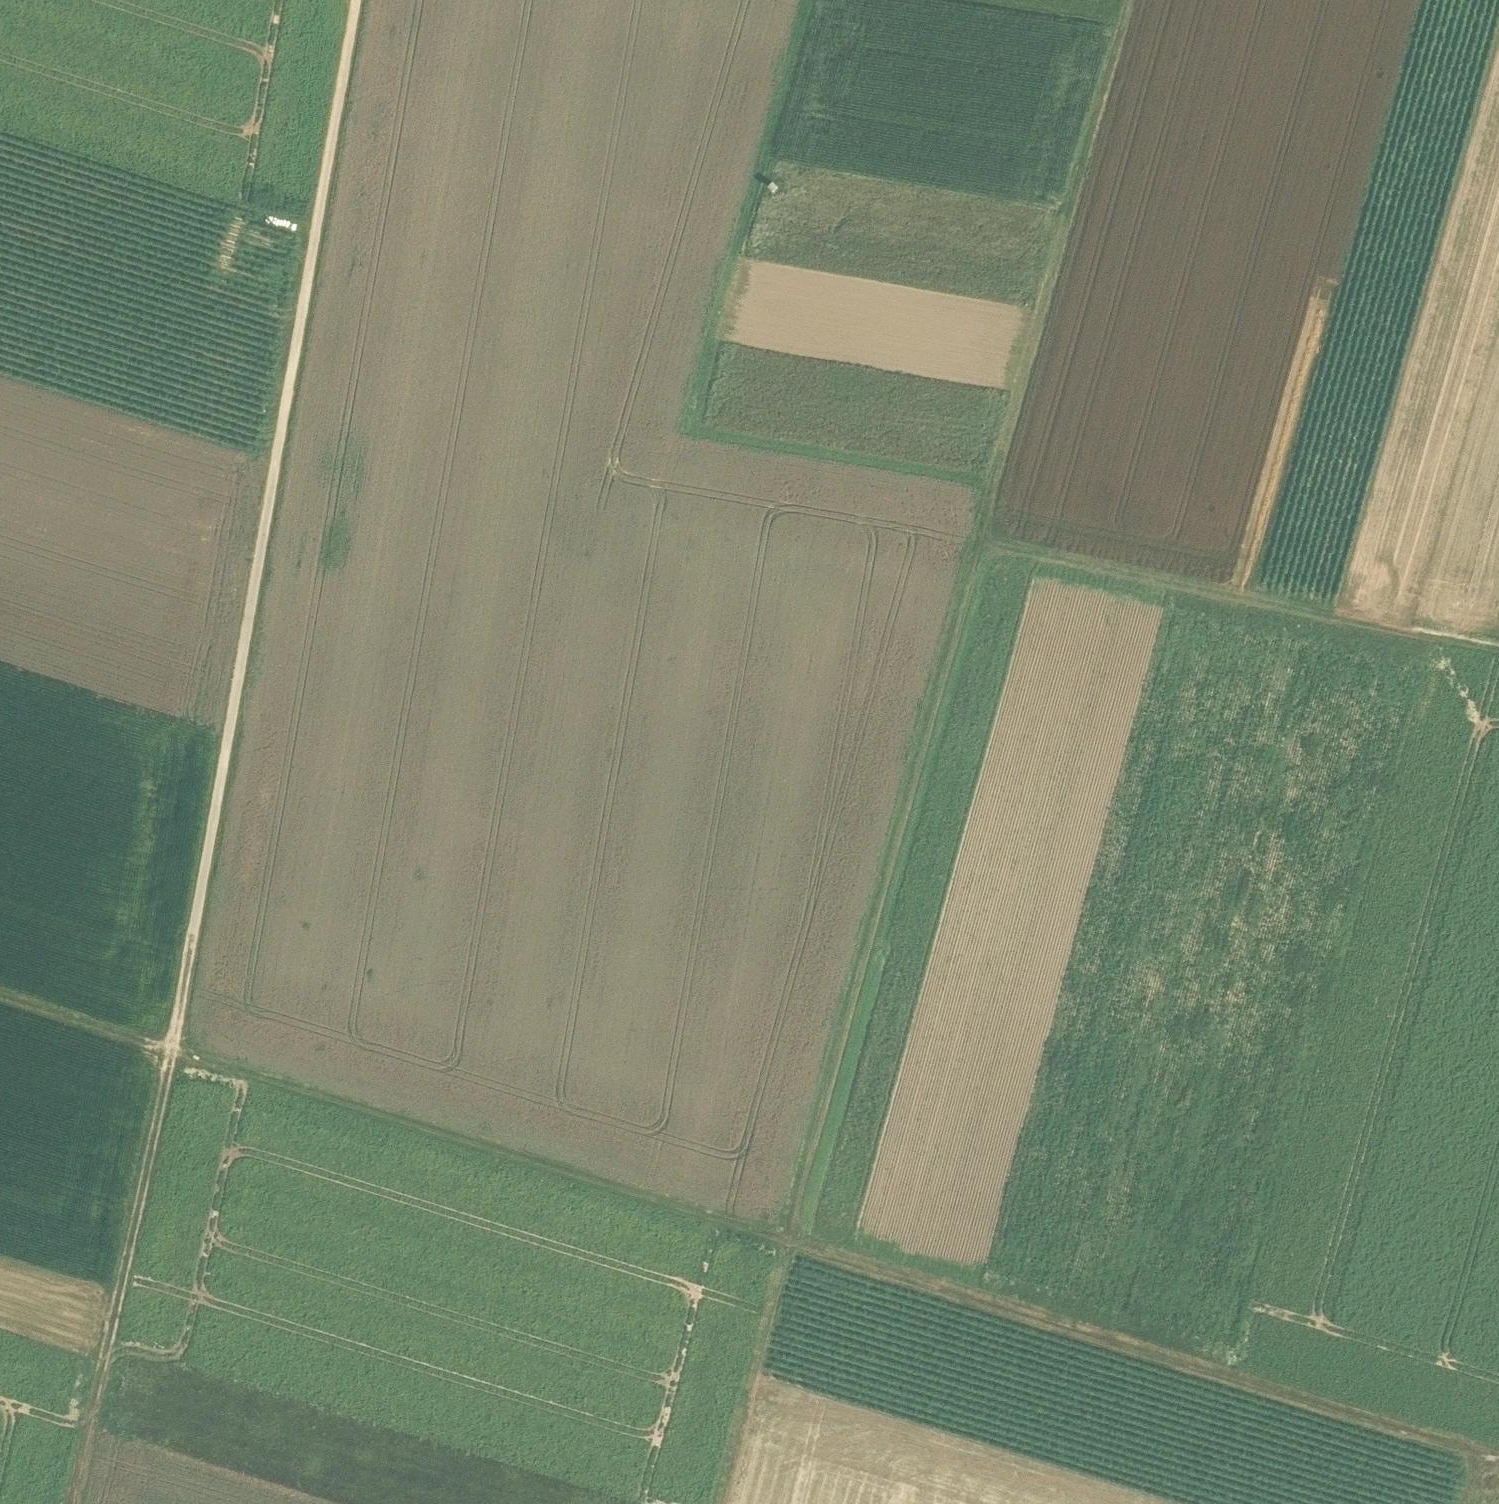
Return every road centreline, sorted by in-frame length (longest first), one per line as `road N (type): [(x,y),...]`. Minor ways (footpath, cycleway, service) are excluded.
road 1 (track): [(1498,1470),(174,1060)]
road 2 (track): [(1130,0),(991,555),(1498,663)]
road 3 (track): [(357,0),(174,1060)]
road 4 (track): [(991,555),(803,1220),(734,1503)]
road 5 (track): [(174,1060),(84,1503)]
road 6 (track): [(174,1060),(0,1010)]

